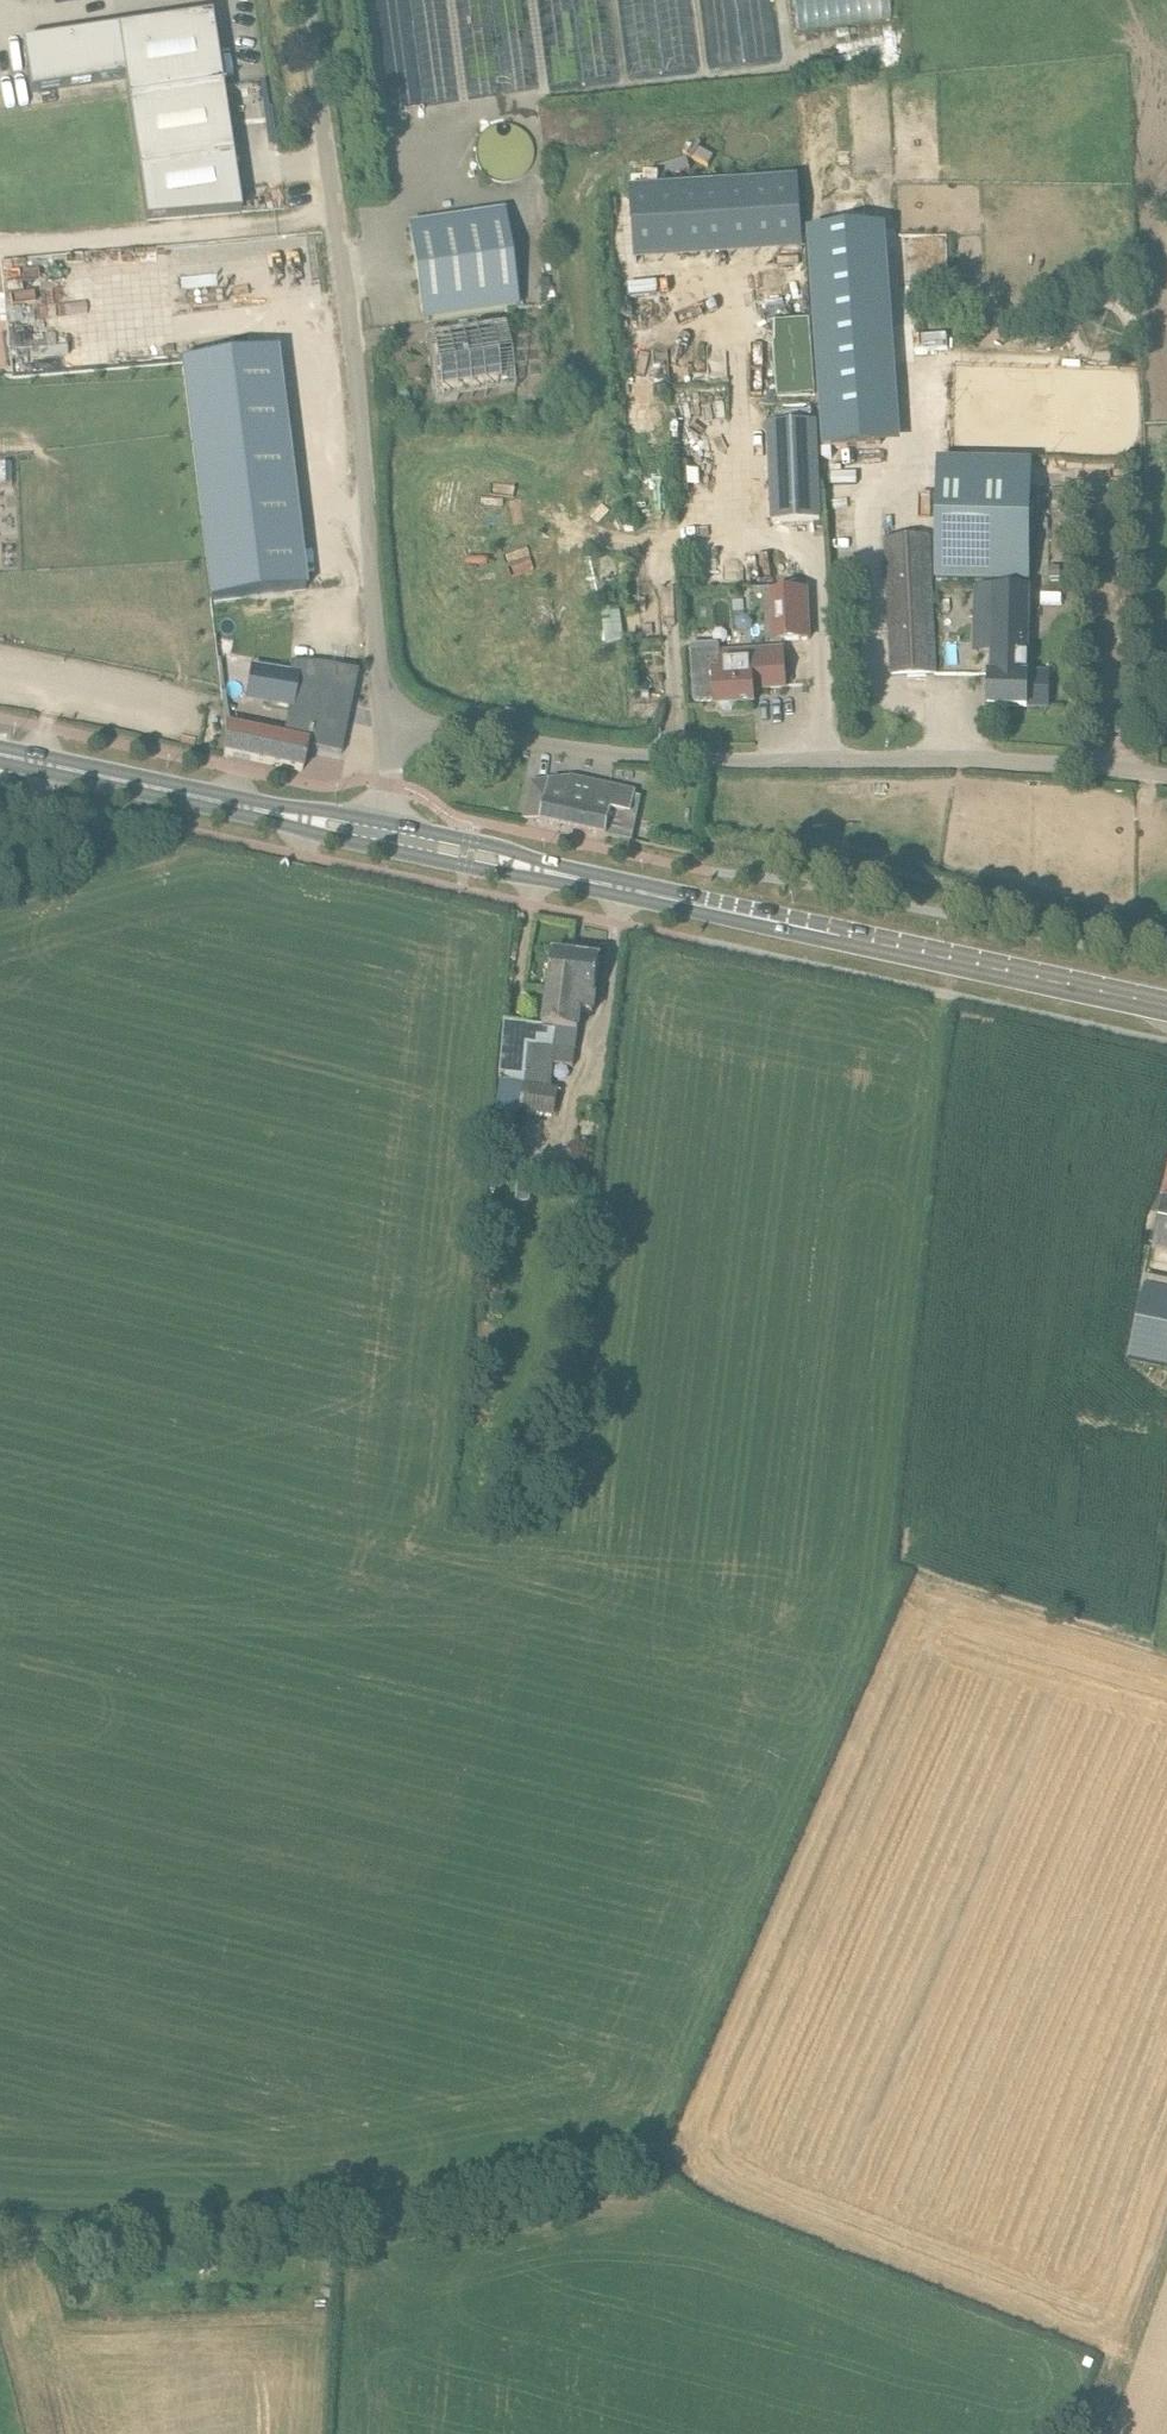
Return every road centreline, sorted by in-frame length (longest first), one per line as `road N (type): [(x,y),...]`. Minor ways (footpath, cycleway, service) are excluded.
road 1 (unclassified): [(385,715),(654,755),(990,756),(1166,774)]
road 2 (unclassified): [(385,715),(356,371),(306,0)]
road 3 (track): [(667,2166),(266,2231),(0,2235)]
road 4 (primary): [(1166,1005),(555,873)]
road 5 (primary): [(268,811),(0,752)]
road 6 (primary): [(378,845),(512,874),(555,873)]
road 7 (primary): [(555,873),(499,846),(384,821)]

